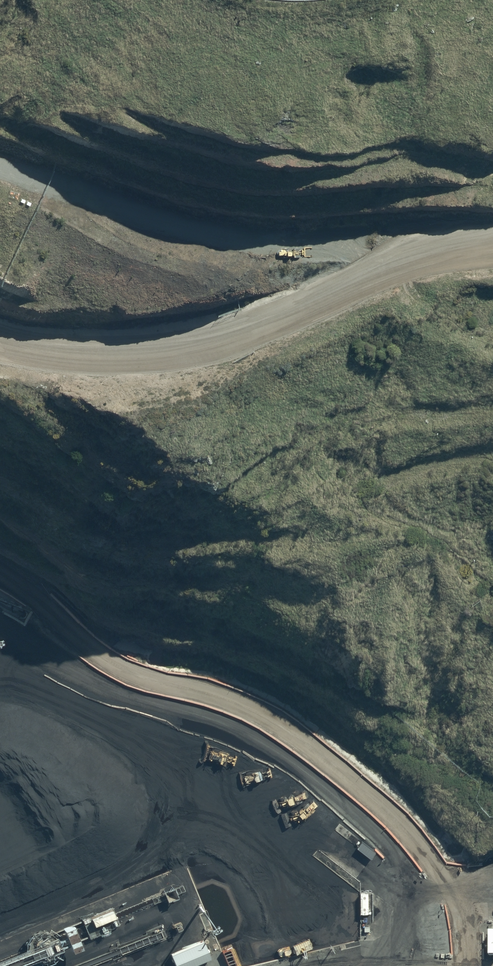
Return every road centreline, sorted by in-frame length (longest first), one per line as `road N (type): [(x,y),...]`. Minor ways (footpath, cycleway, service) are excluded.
road 1 (track): [(0,576),(46,603),(108,663),(242,704),(370,794),(457,893),(476,965)]
road 2 (track): [(0,620),(102,685),(250,735),(352,812),(389,853),(415,902),(409,931),(374,965)]
road 3 (track): [(0,164),(246,228),(492,247)]
road 4 (track): [(450,249),(246,328),(92,350),(0,336)]
road 5 (track): [(492,600),(421,533),(364,508),(359,488),(384,474),(492,458)]

